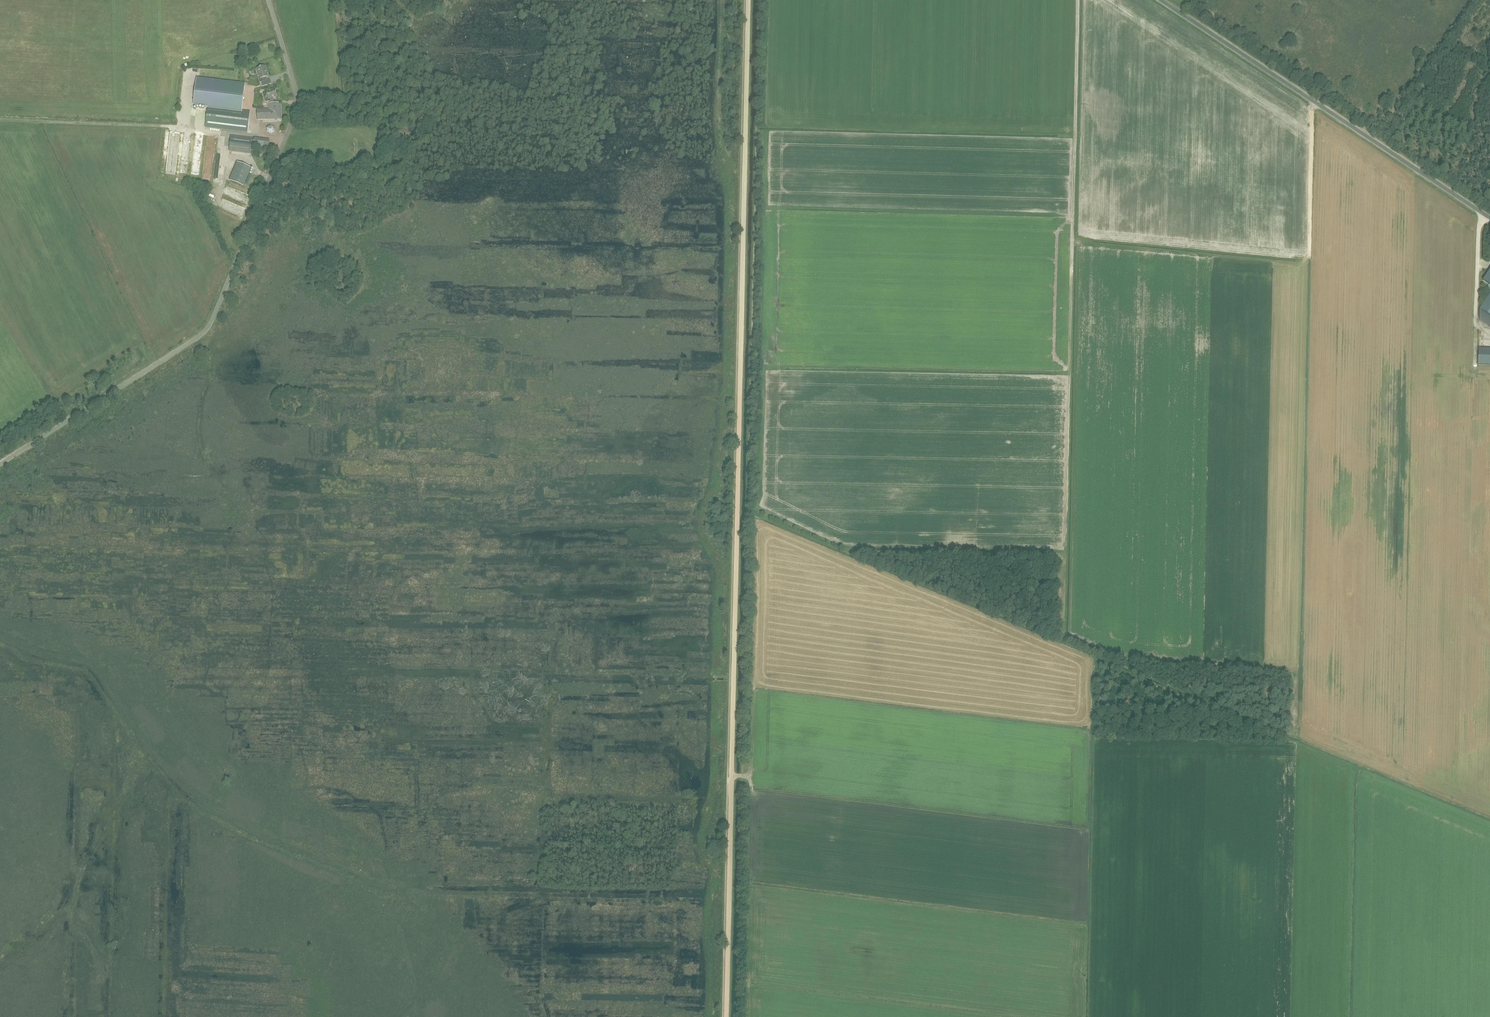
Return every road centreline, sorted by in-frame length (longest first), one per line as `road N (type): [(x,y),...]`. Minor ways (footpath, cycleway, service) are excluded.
road 1 (track): [(748,0),(727,1016)]
road 2 (unclassified): [(0,466),(210,327),(296,107),(269,0)]
road 3 (unclassified): [(1489,218),(1159,0)]
road 4 (track): [(0,120),(169,126)]

